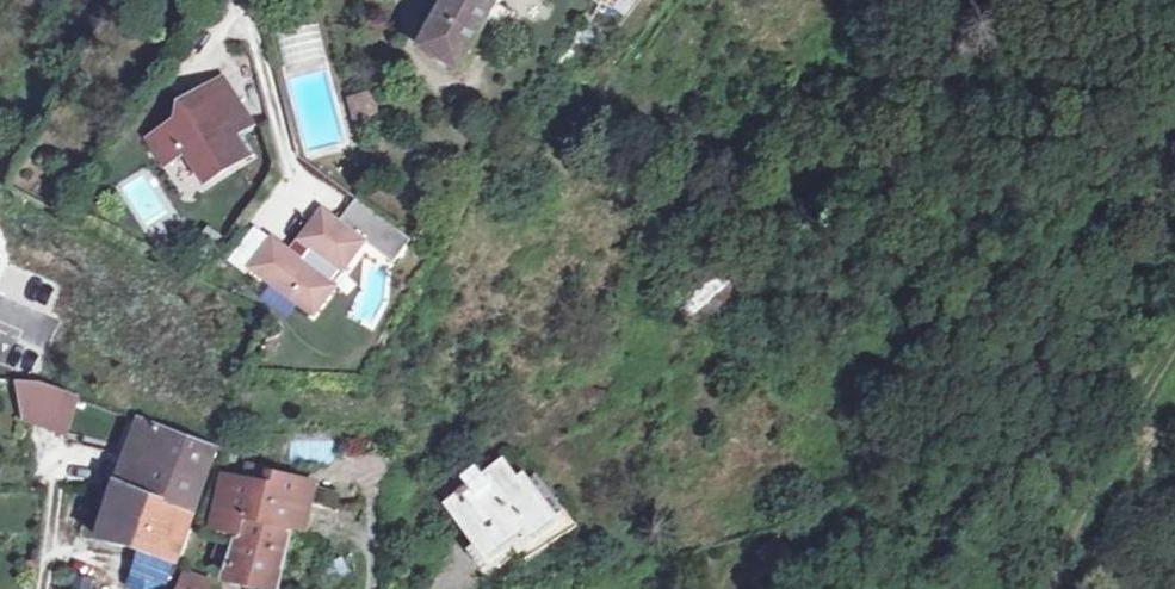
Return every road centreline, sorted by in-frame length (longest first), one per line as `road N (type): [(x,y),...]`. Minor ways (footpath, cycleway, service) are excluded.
road 1 (residential): [(59,449),(42,588)]

